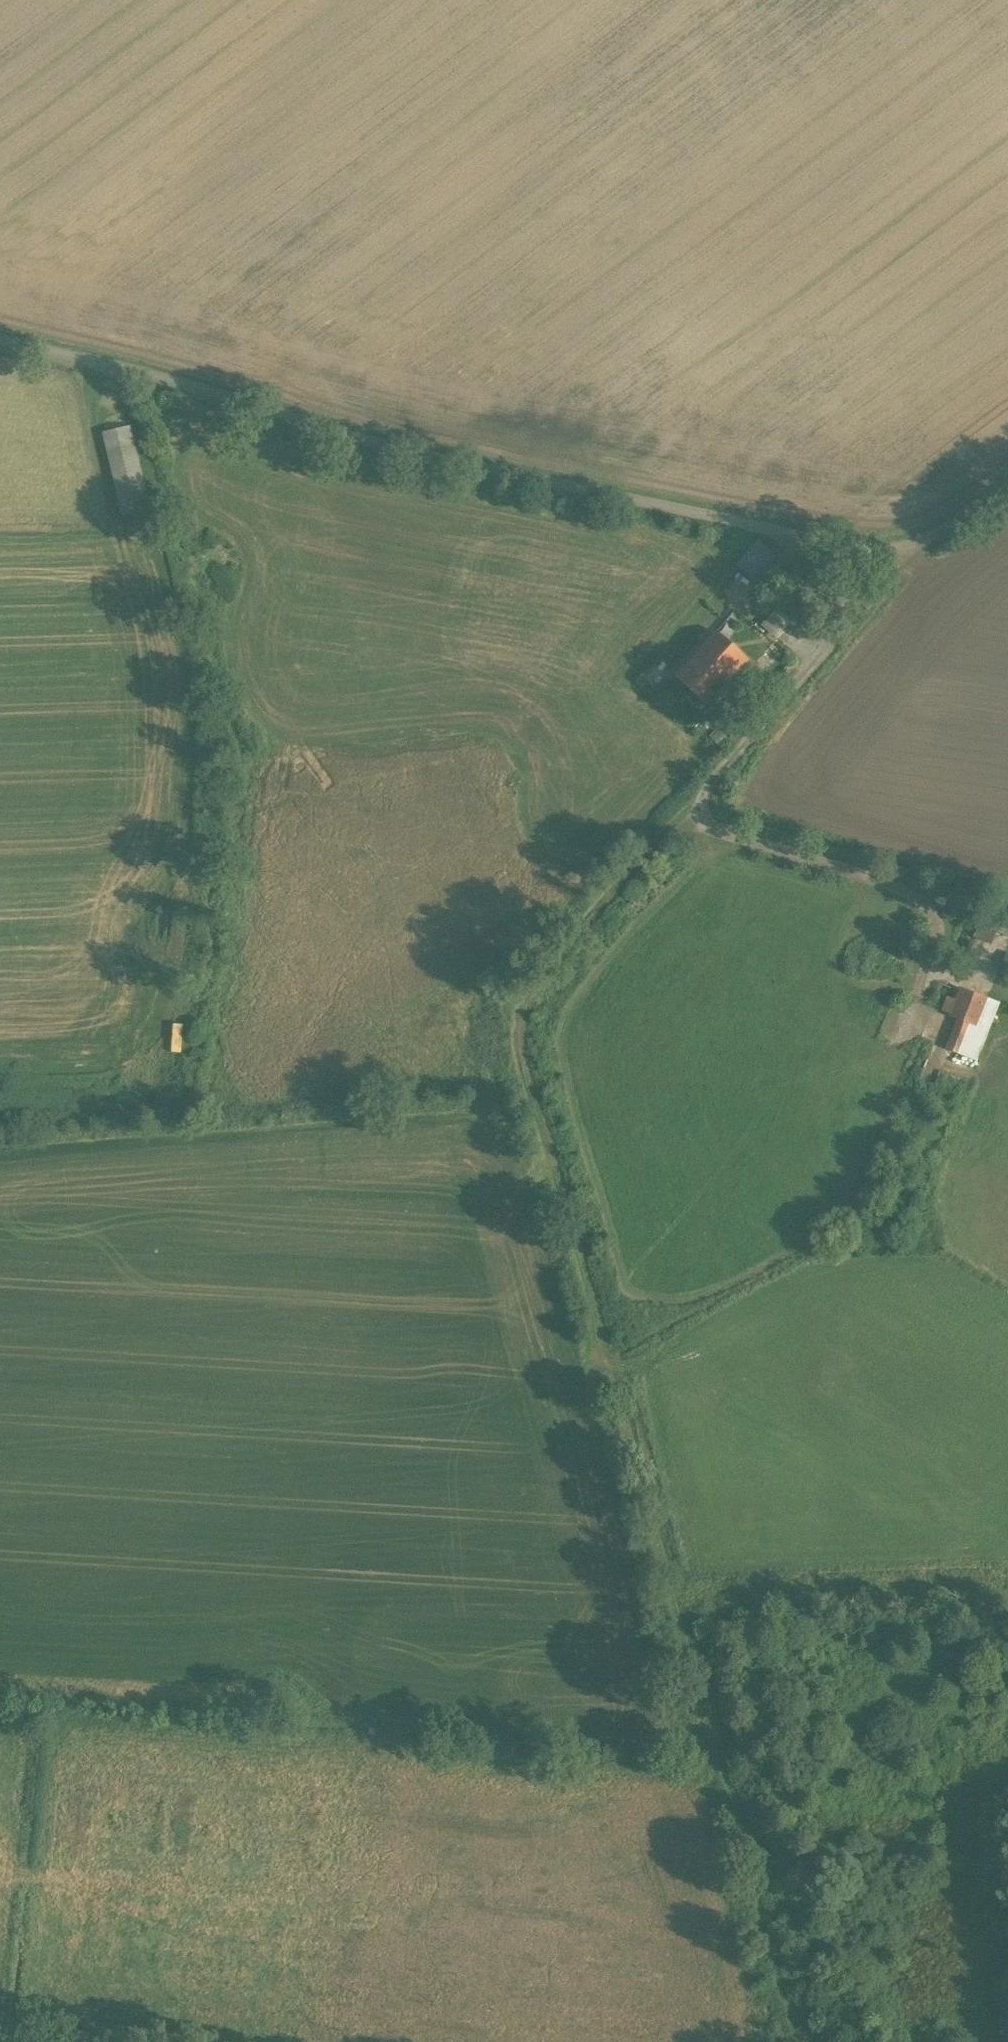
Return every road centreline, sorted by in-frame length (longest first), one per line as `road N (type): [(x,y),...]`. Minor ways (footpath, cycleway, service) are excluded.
road 1 (track): [(791,2041),(516,1025),(518,1003),(684,811)]
road 2 (unclassified): [(1007,484),(909,551),(886,550),(392,445),(0,342)]

